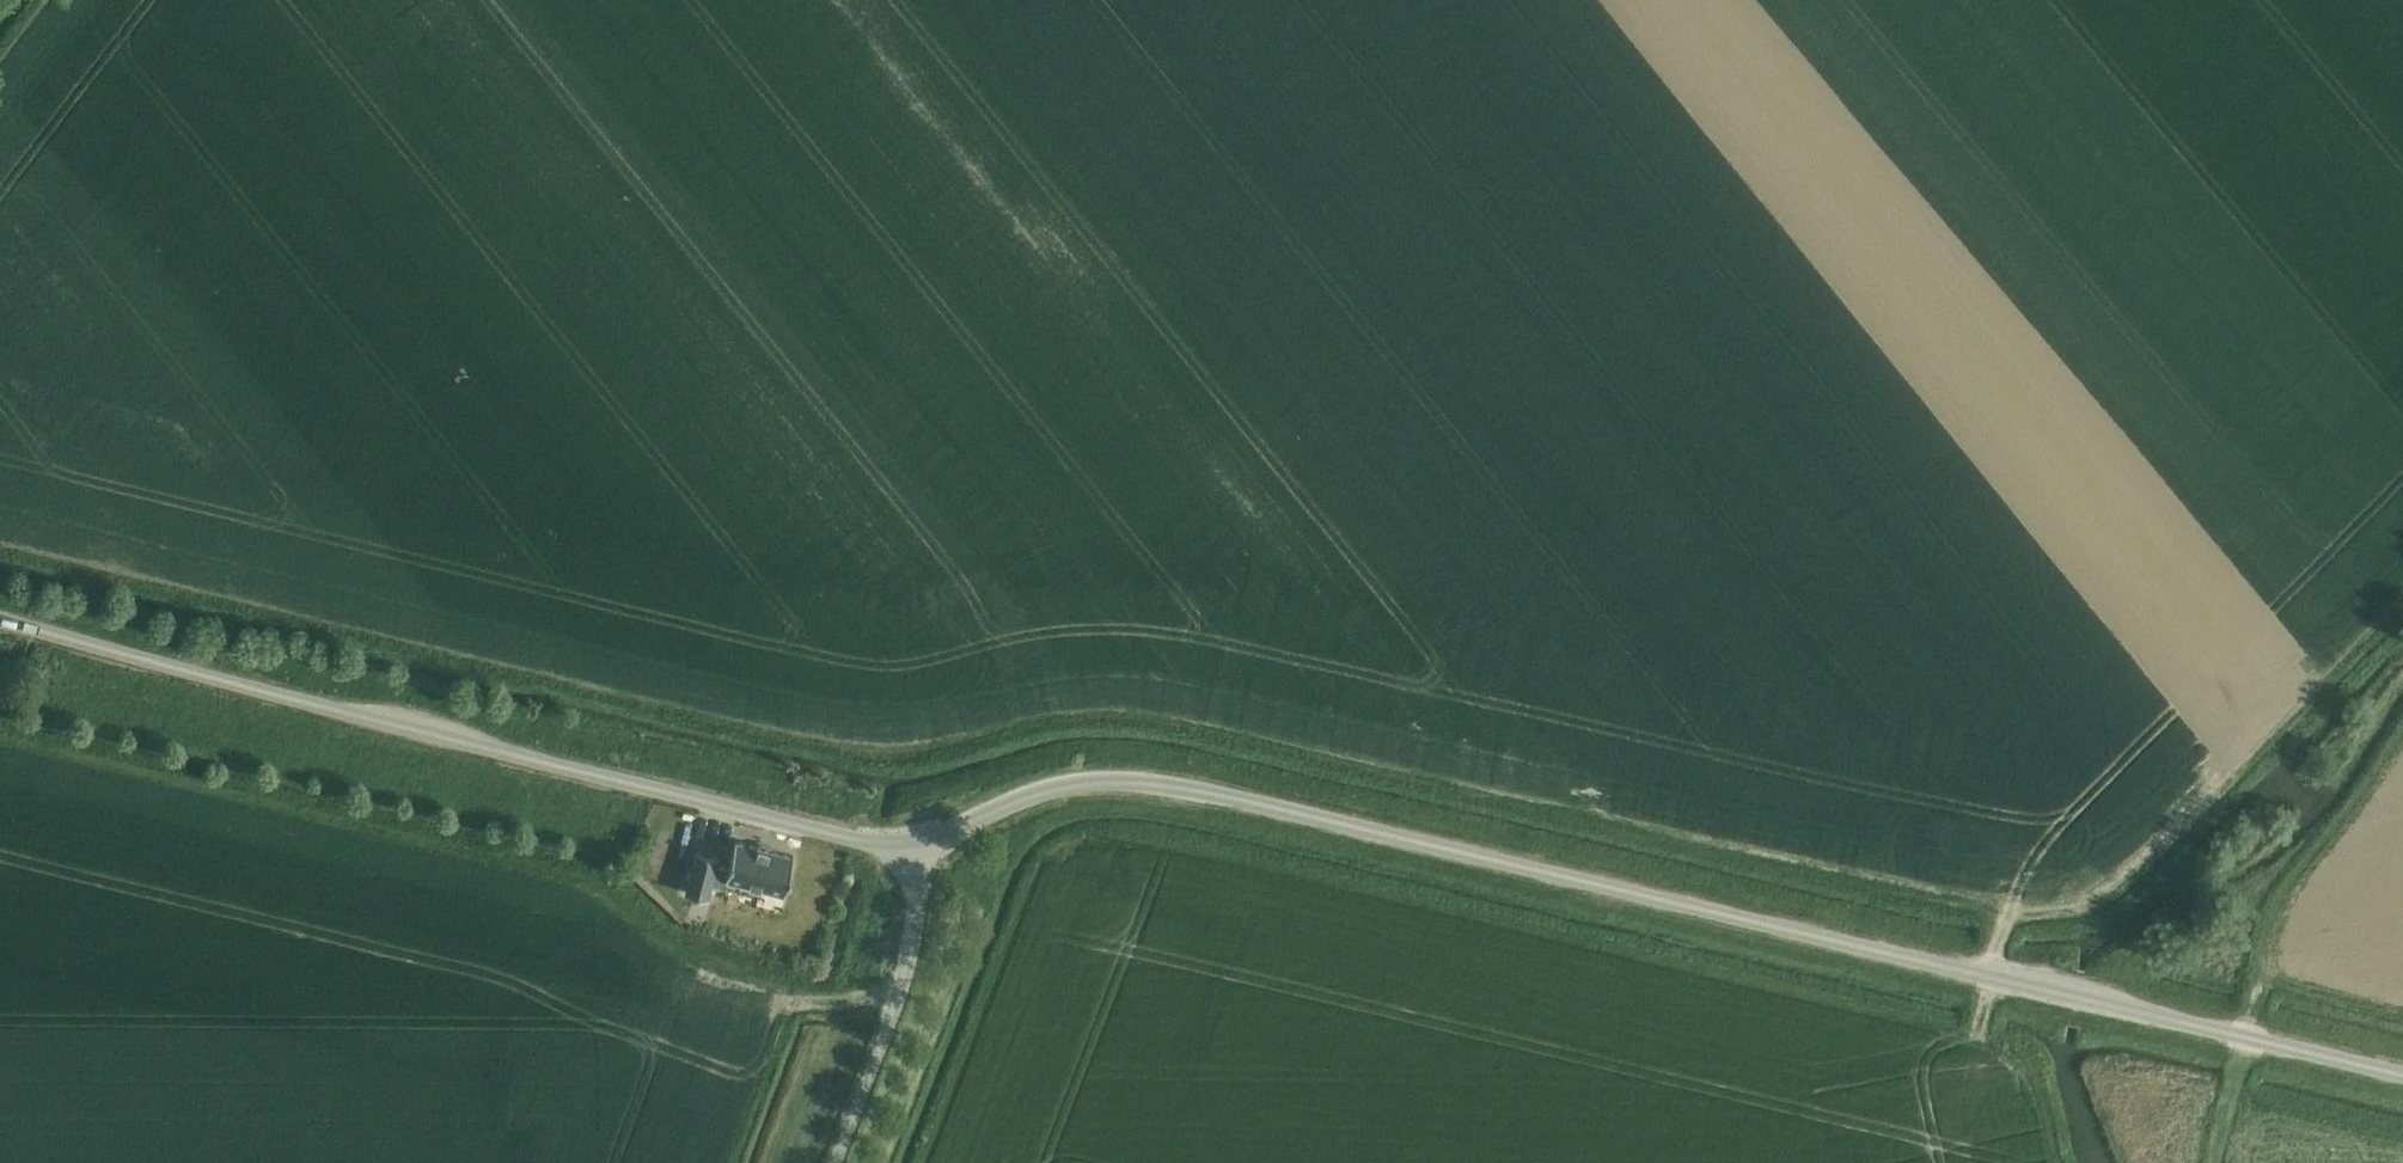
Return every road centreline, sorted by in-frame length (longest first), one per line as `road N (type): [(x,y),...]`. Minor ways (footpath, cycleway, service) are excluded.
road 1 (unclassified): [(2402,1076),(1212,793),(1083,786),(911,843)]
road 2 (unclassified): [(911,843),(790,824),(0,620)]
road 3 (unclassified): [(838,1162),(914,970),(911,843)]

